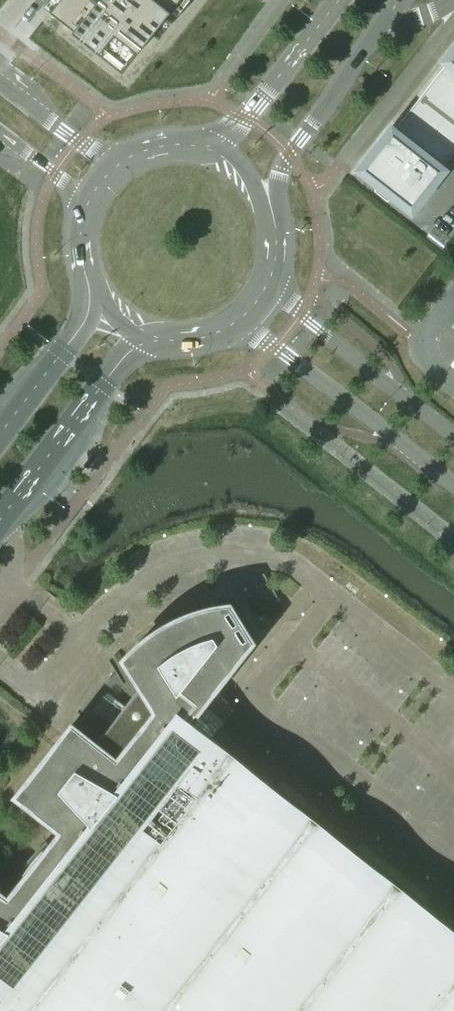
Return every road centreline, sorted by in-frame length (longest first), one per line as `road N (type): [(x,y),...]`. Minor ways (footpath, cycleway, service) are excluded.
road 1 (unclassified): [(239,321),(453,486)]
road 2 (unclassified): [(453,435),(269,281)]
road 3 (secondary): [(9,515),(148,338)]
road 4 (secondary): [(265,198),(376,33)]
road 5 (secondary): [(341,3),(213,151)]
road 6 (secondary): [(97,304),(0,428)]
road 7 (tertiary): [(118,163),(0,83)]

